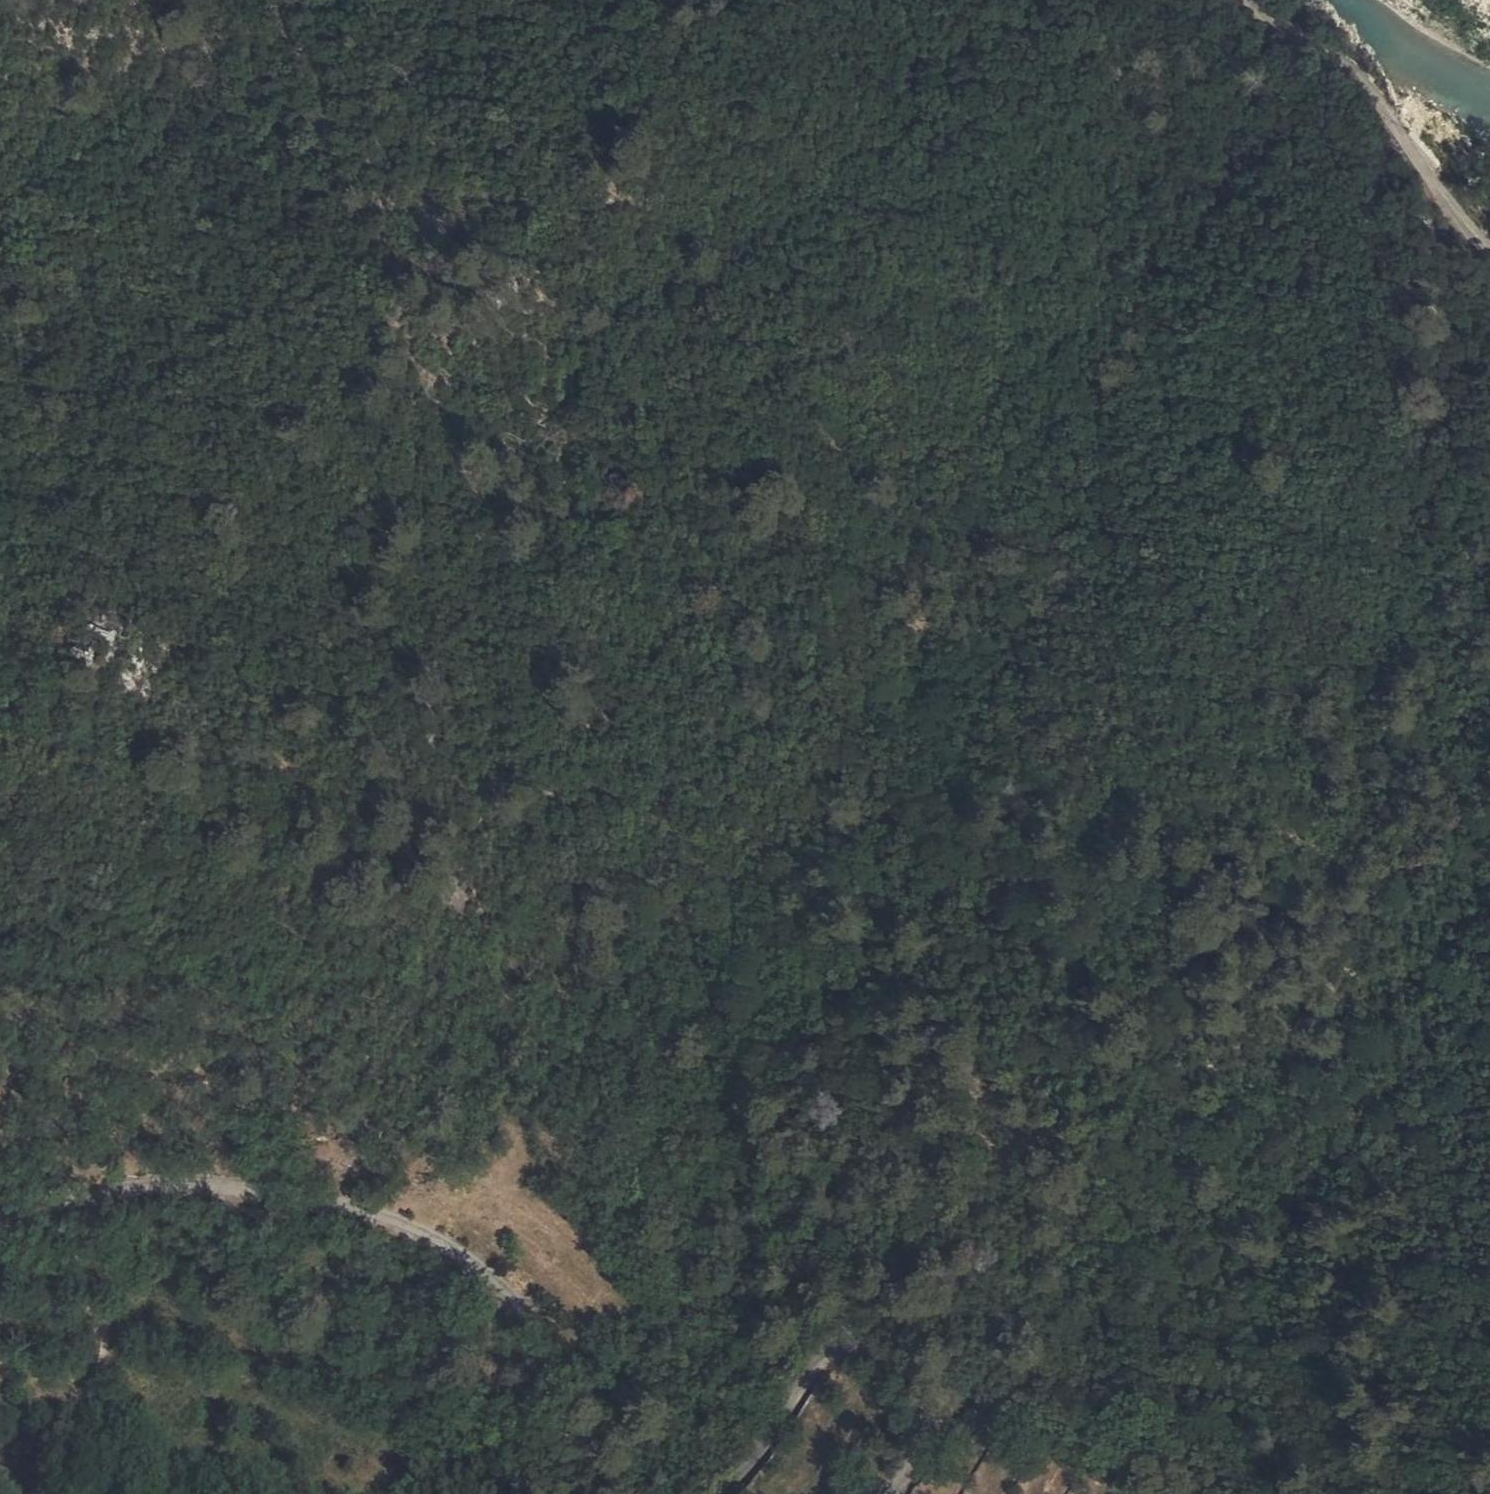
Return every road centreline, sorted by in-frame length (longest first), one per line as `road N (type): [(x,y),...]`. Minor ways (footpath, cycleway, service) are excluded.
road 1 (unclassified): [(0,1203),(175,1184),(326,1197),(415,1229),(503,1290),(557,1367),(596,1460),(640,1493)]
road 2 (unclassified): [(1247,0),(1377,90),(1464,229),(1489,256)]
road 3 (unclassified): [(710,1493),(739,1480),(832,1347),(869,1344),(911,1384)]

